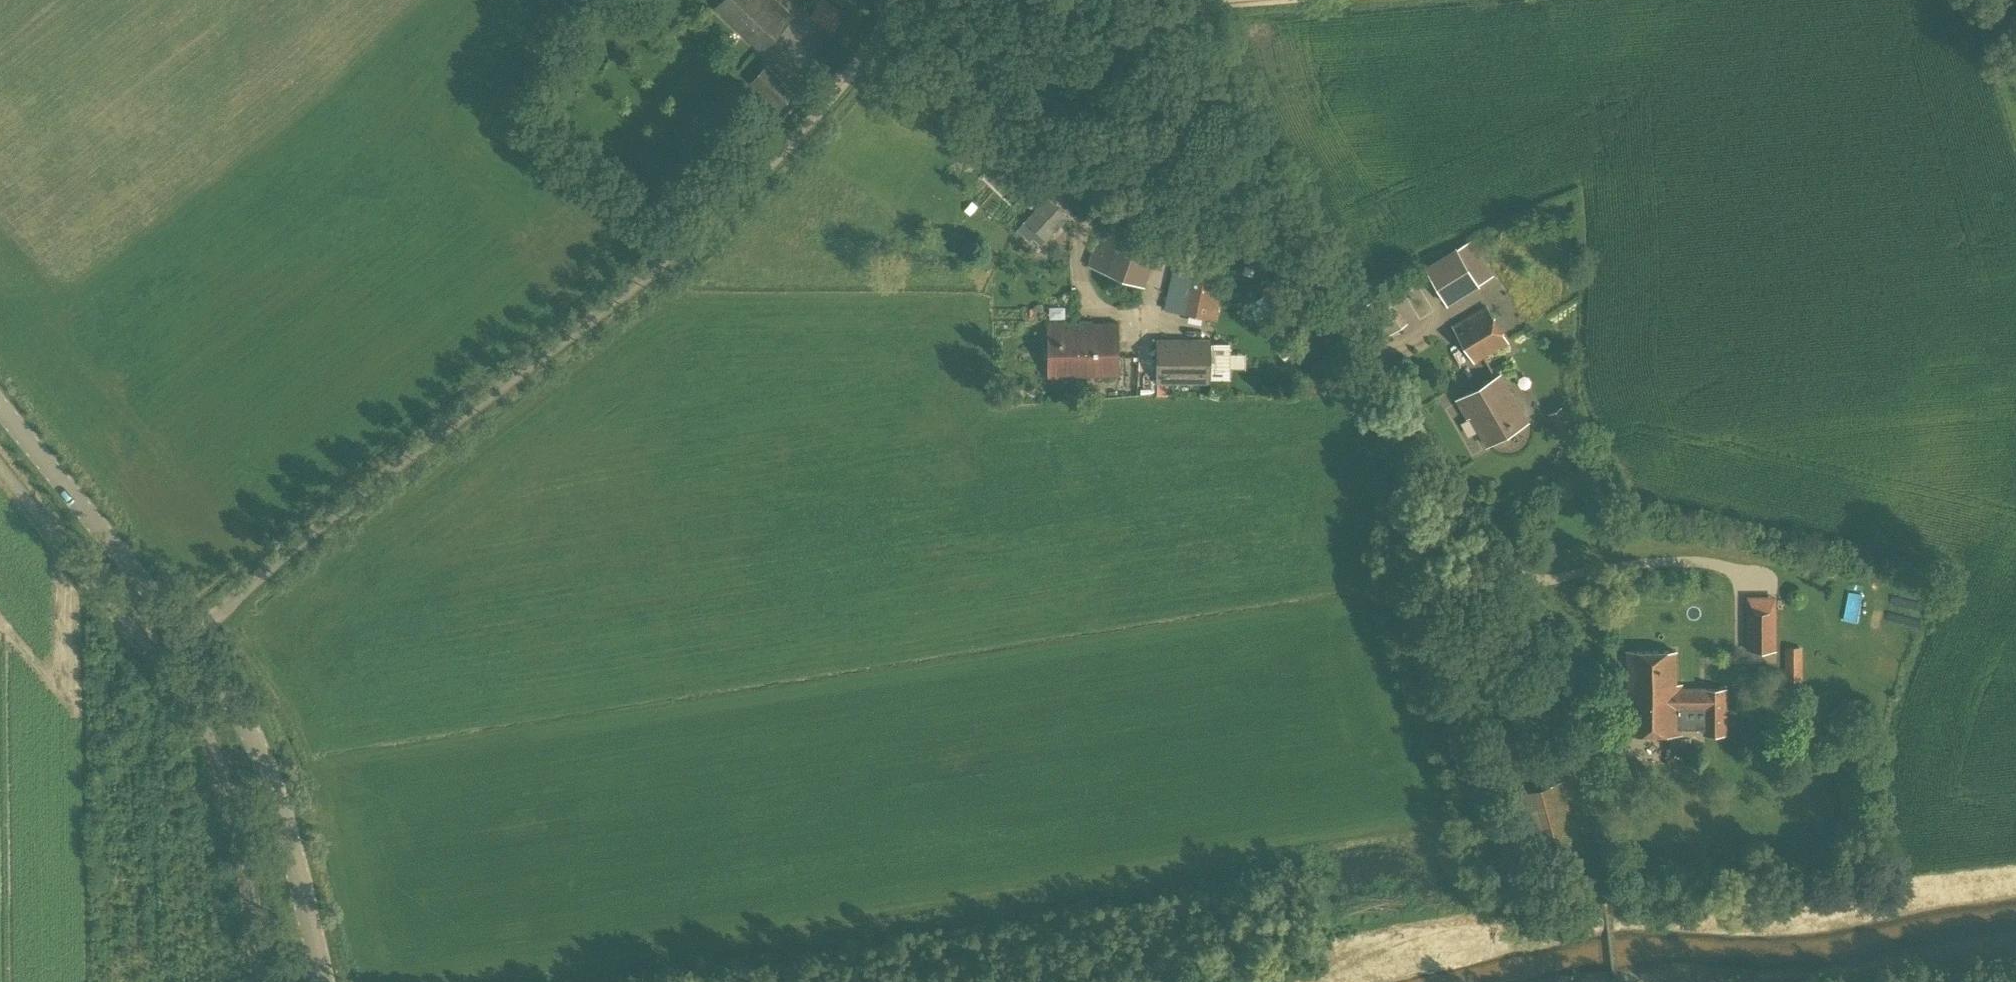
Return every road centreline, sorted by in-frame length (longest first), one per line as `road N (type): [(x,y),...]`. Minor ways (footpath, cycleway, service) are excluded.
road 1 (track): [(1607,898),(1607,887),(1517,888),(1400,597),(1403,398),(1278,211),(1208,78),(1181,5)]
road 2 (unclassified): [(186,638),(714,223),(846,80),(894,0)]
road 3 (tertiary): [(322,981),(285,823),(258,747),(220,678),(186,638)]
road 4 (track): [(1403,398),(1503,572),(1506,591),(1493,638),(1495,698)]
road 5 (track): [(880,28),(1181,5)]
road 6 (tertiary): [(186,638),(0,405)]

